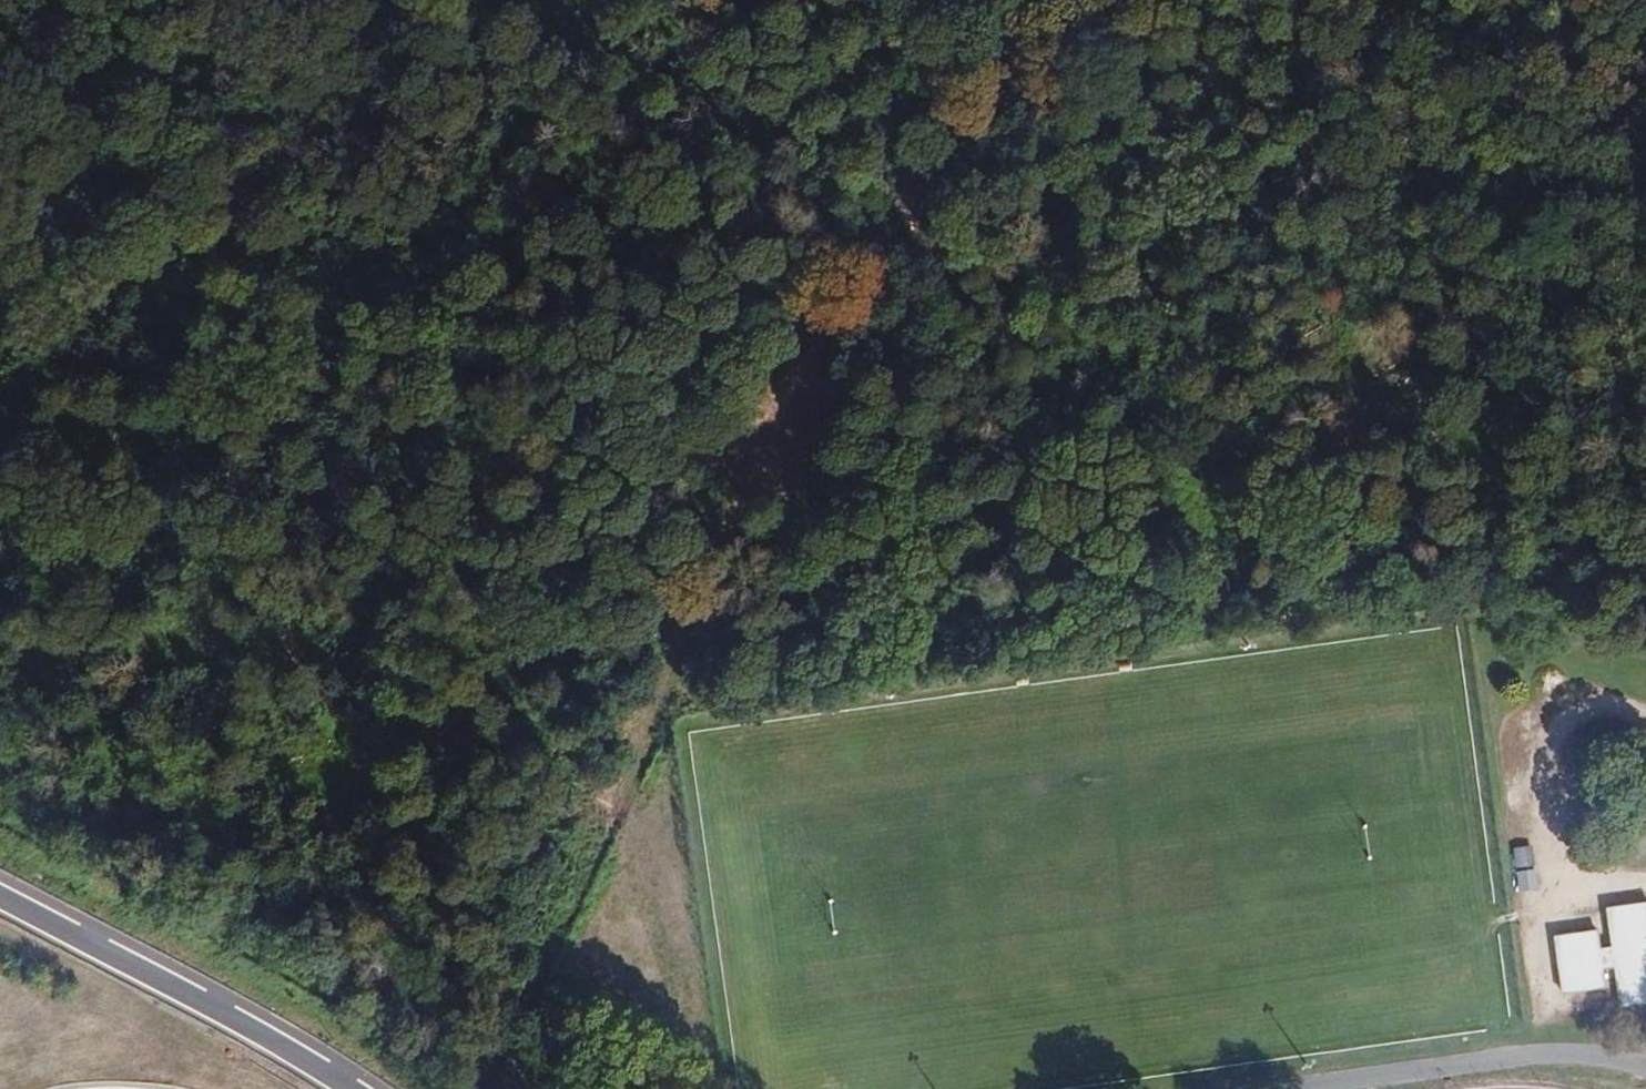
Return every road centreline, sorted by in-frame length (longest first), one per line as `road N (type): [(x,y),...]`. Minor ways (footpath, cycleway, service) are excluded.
road 1 (track): [(1057,0),(981,63),(616,741)]
road 2 (motorway): [(346,1088),(0,894)]

